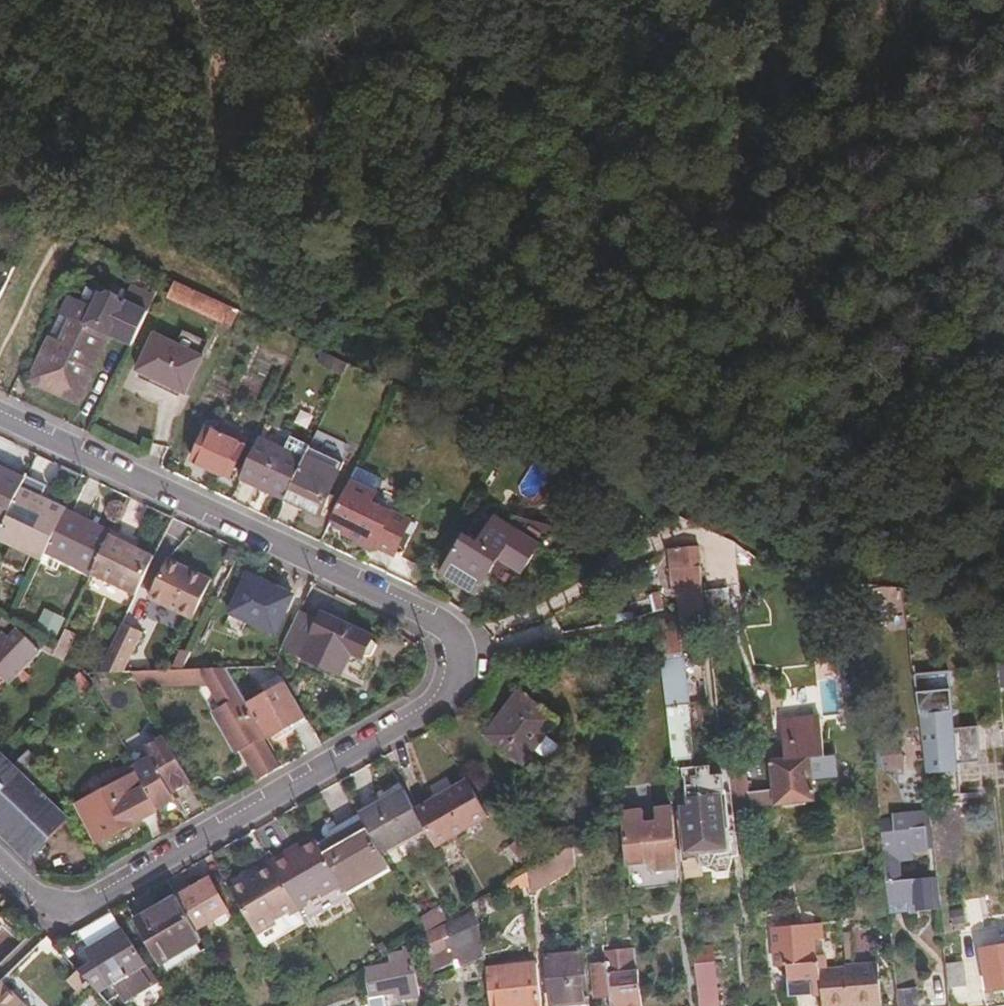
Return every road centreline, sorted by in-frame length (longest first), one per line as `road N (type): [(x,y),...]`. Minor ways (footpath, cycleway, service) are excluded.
road 1 (residential): [(0,418),(400,608),(430,627),(447,651),(447,673),(407,715),(96,891),(54,903),(25,891),(0,867)]
road 2 (track): [(0,172),(667,501),(607,570),(482,623),(447,651)]
road 3 (track): [(882,0),(887,14),(842,93),(774,157),(645,206),(394,232)]
road 4 (track): [(230,144),(394,232),(538,198),(607,133),(630,72),(622,0)]
road 5 (track): [(183,0),(236,95),(242,117),(230,144),(161,159),(84,212),(54,250),(0,357)]

